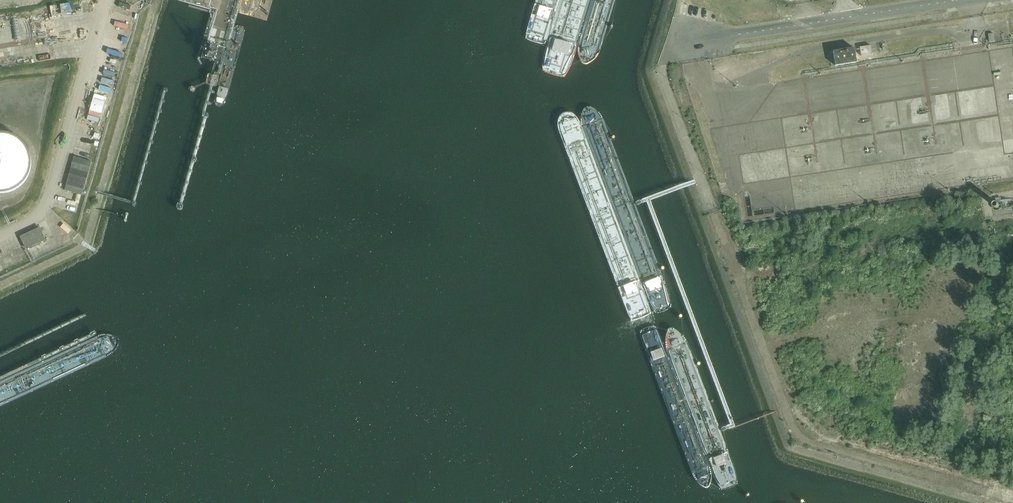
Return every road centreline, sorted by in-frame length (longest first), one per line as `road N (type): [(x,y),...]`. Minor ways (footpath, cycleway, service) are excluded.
road 1 (unclassified): [(942,0),(674,38)]

